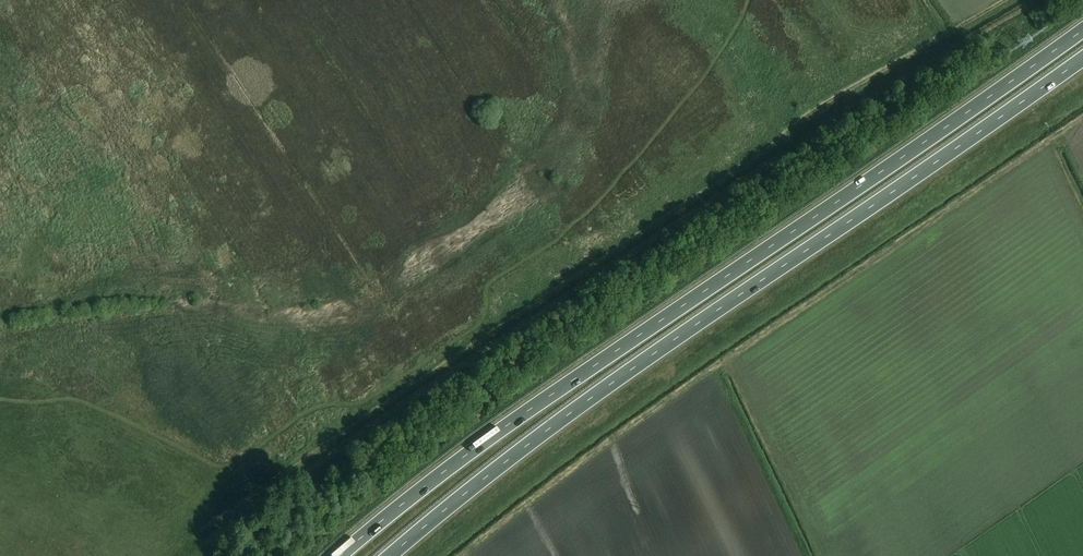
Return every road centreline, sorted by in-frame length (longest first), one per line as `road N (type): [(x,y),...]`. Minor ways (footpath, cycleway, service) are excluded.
road 1 (trunk): [(1082,30),(539,403),(340,555)]
road 2 (trunk): [(390,555),(621,376),(1082,58)]

